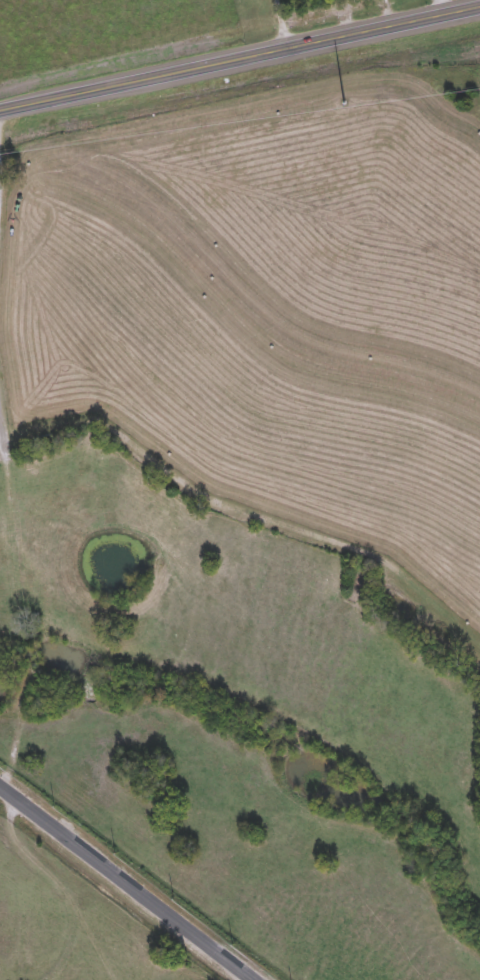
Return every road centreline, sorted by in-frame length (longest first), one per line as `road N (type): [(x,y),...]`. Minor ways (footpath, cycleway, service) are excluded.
road 1 (secondary): [(479,8),(0,113)]
road 2 (tertiary): [(253,979),(0,787)]

